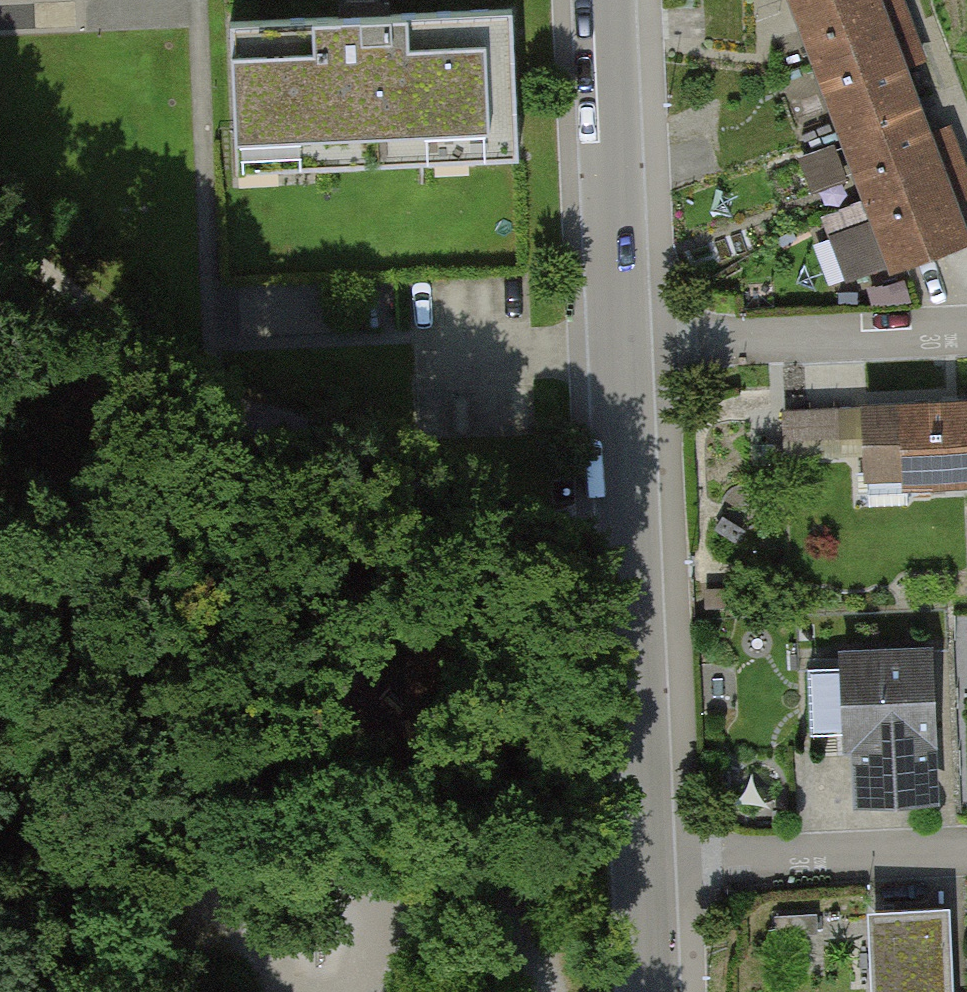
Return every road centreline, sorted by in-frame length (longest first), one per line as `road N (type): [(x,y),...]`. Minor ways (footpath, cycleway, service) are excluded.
road 1 (track): [(0,216),(256,421),(640,622)]
road 2 (unclassified): [(622,351),(645,868)]
road 3 (unclassified): [(604,0),(622,351)]
road 4 (residential): [(622,351),(966,336)]
road 5 (residential): [(645,868),(966,854)]
road 6 (track): [(0,556),(256,421)]
road 7 (unclassified): [(645,868),(647,991)]

